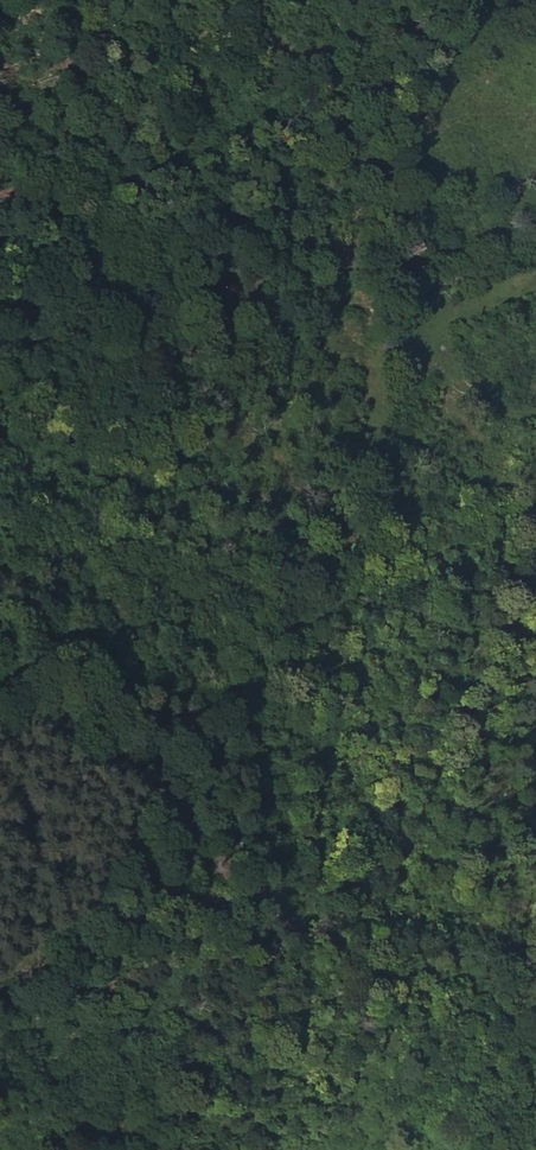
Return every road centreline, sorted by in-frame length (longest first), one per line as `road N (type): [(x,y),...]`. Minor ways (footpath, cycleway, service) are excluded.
road 1 (track): [(0,700),(115,772),(125,808),(102,858),(0,962)]

